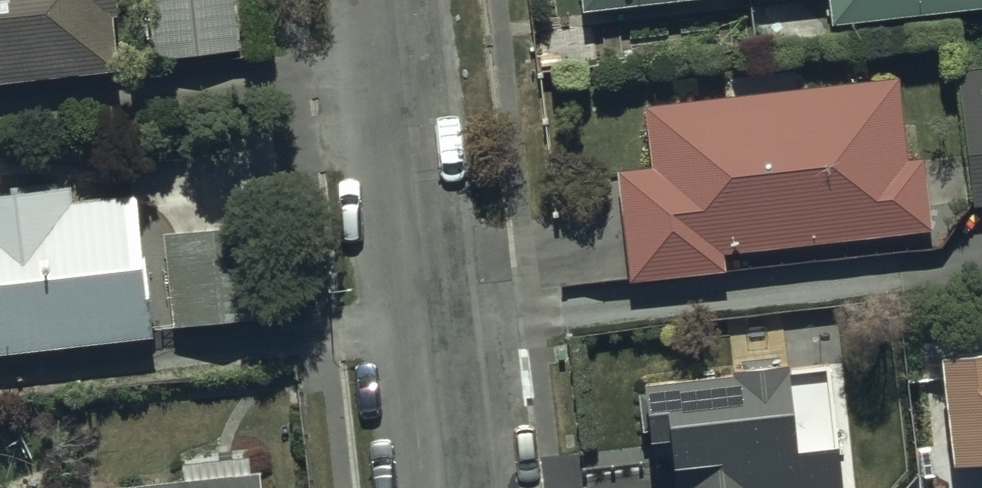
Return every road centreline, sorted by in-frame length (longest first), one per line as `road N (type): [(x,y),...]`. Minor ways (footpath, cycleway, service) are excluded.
road 1 (residential): [(450,487),(398,0)]

